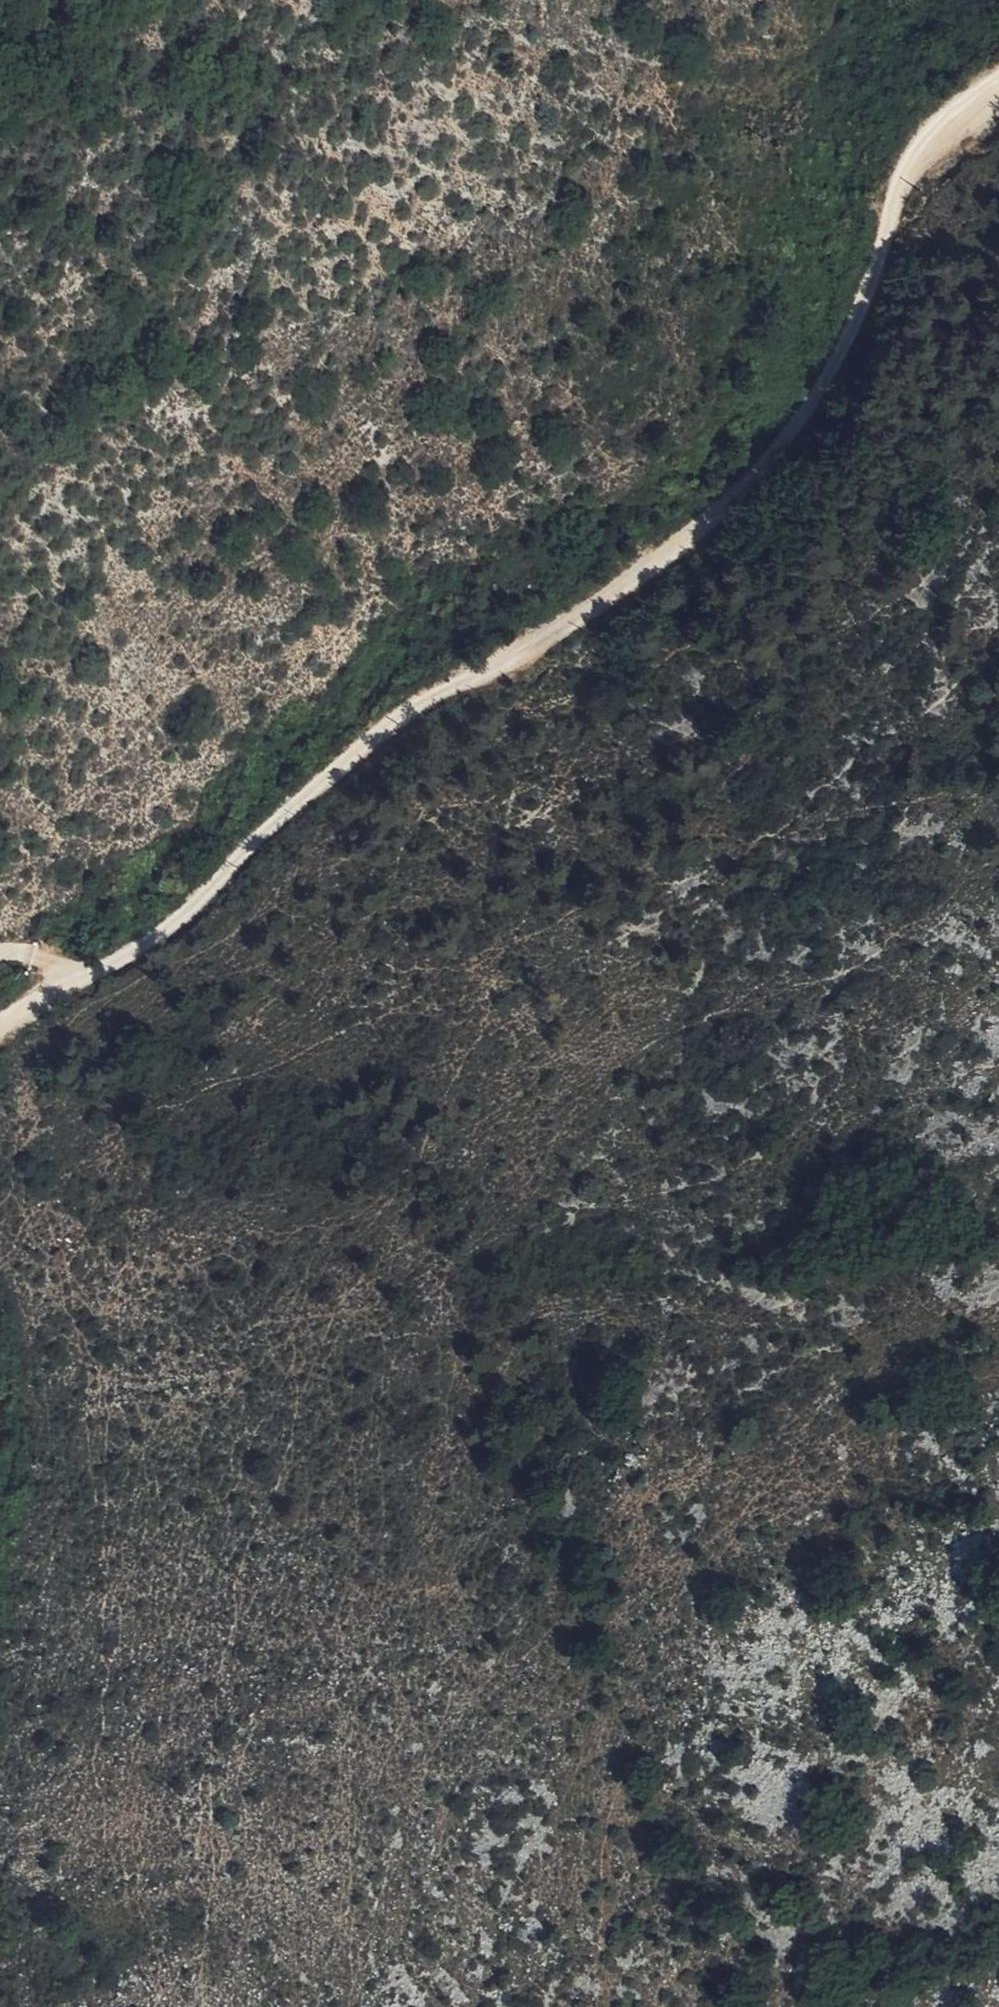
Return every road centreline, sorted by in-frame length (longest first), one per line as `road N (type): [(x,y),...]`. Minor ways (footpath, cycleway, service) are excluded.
road 1 (track): [(998,81),(914,158),(848,343),(810,414),(713,528),(576,628),(423,710),(209,901),(112,970),(0,1033)]

